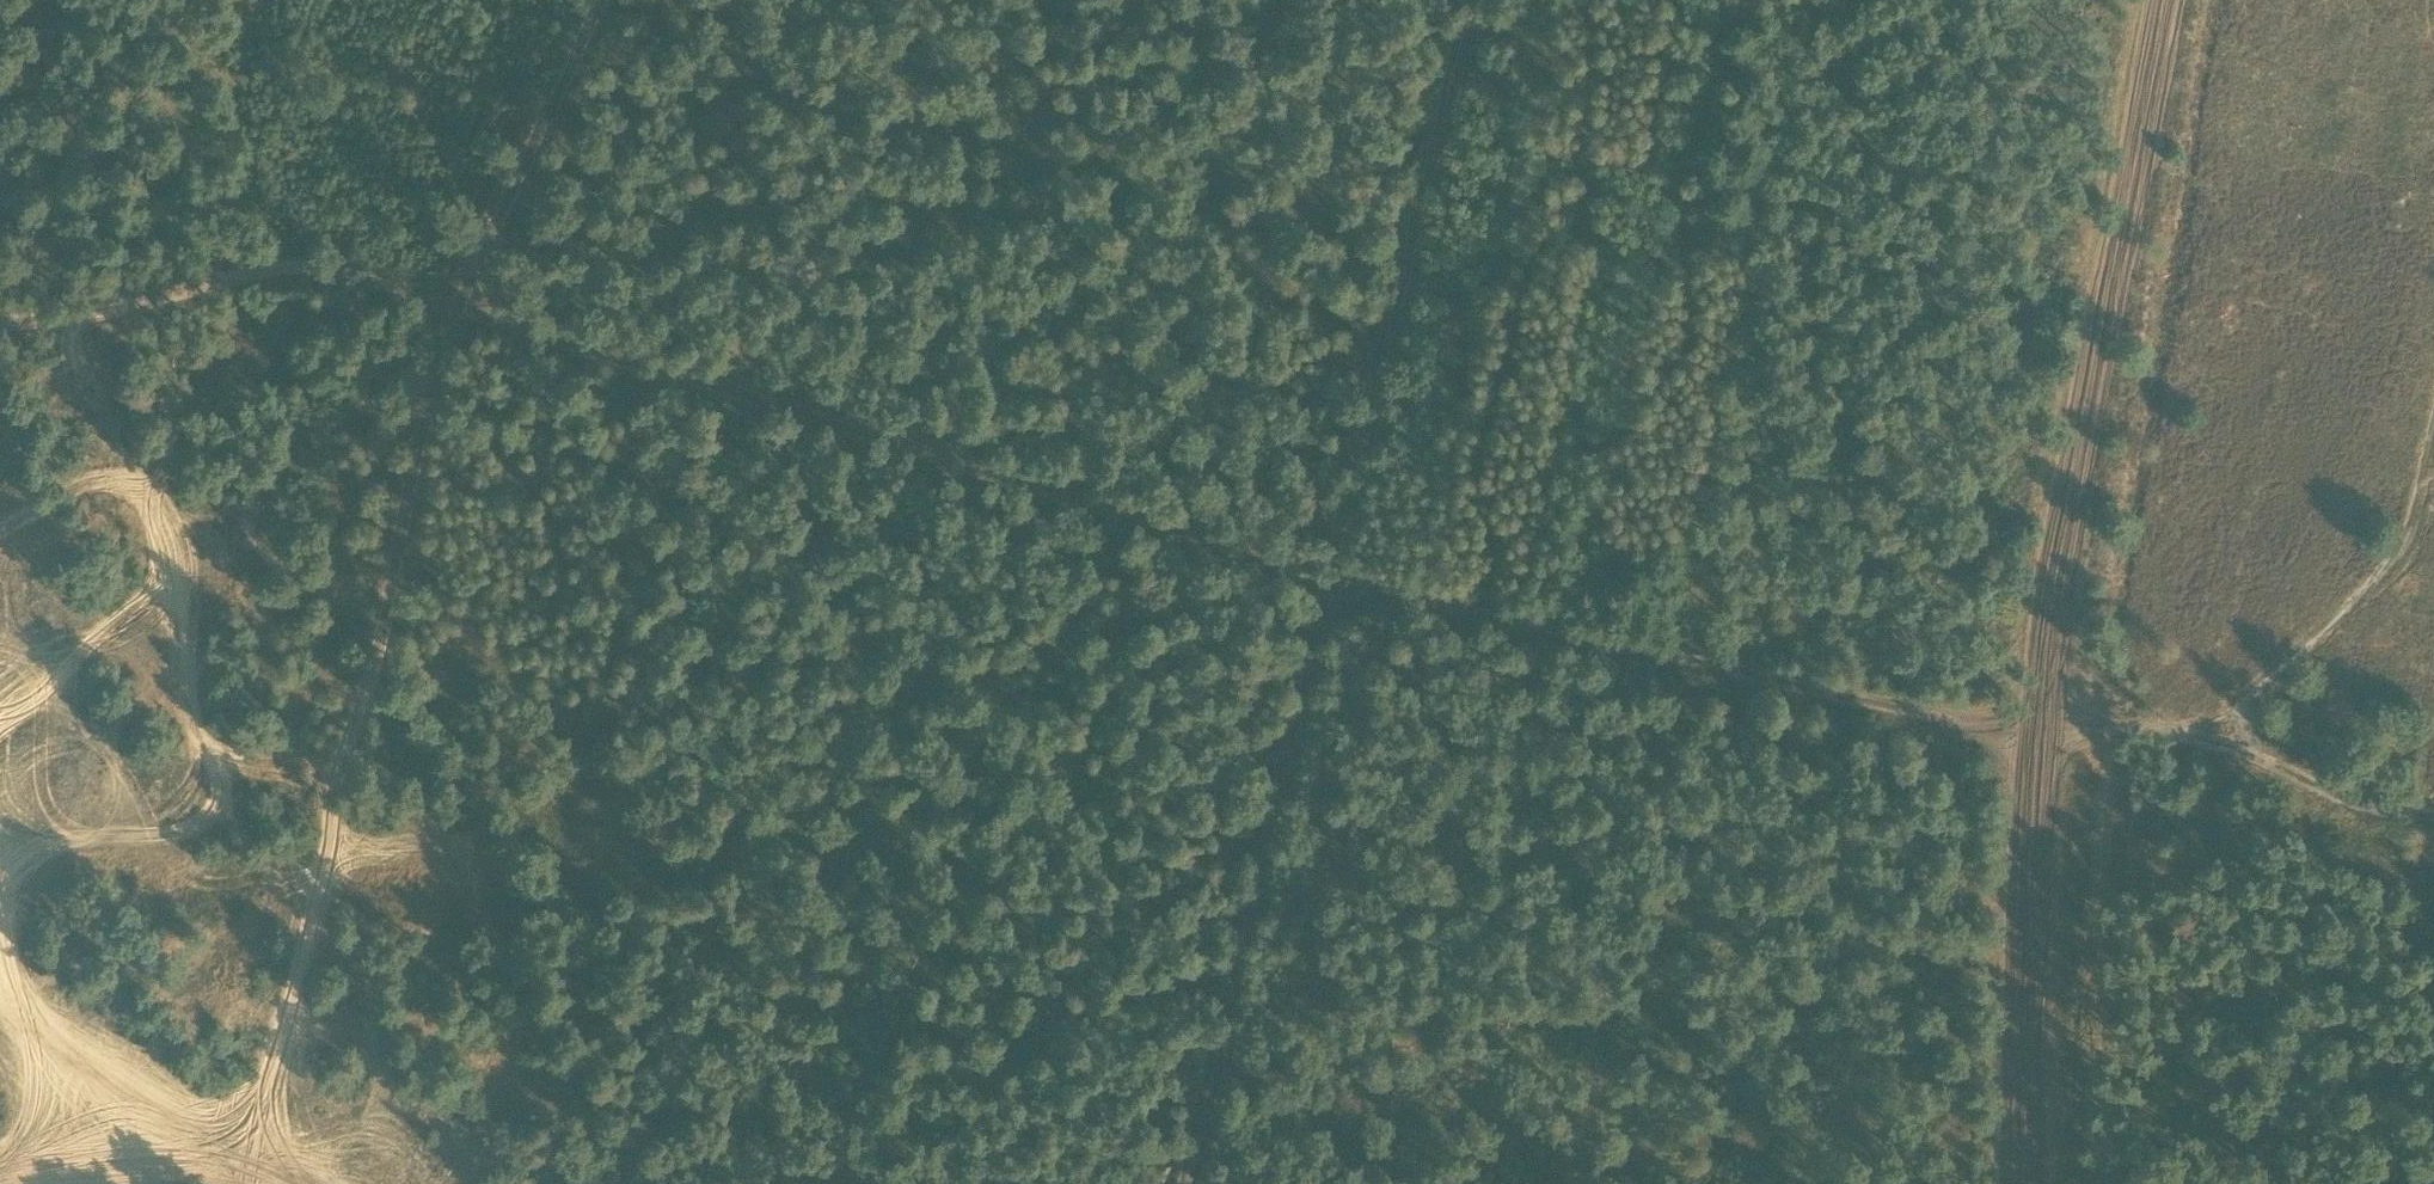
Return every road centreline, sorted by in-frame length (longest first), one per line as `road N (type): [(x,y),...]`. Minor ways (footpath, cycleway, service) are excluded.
road 1 (track): [(0,326),(91,321),(278,270),(474,327),(290,955),(289,1183)]
road 2 (track): [(2024,1183),(2042,732),(2096,367),(2167,0)]
road 3 (track): [(2117,731),(2006,733),(1323,571)]
road 4 (track): [(1323,571),(1172,1183)]
road 5 (track): [(1463,0),(1323,571)]

